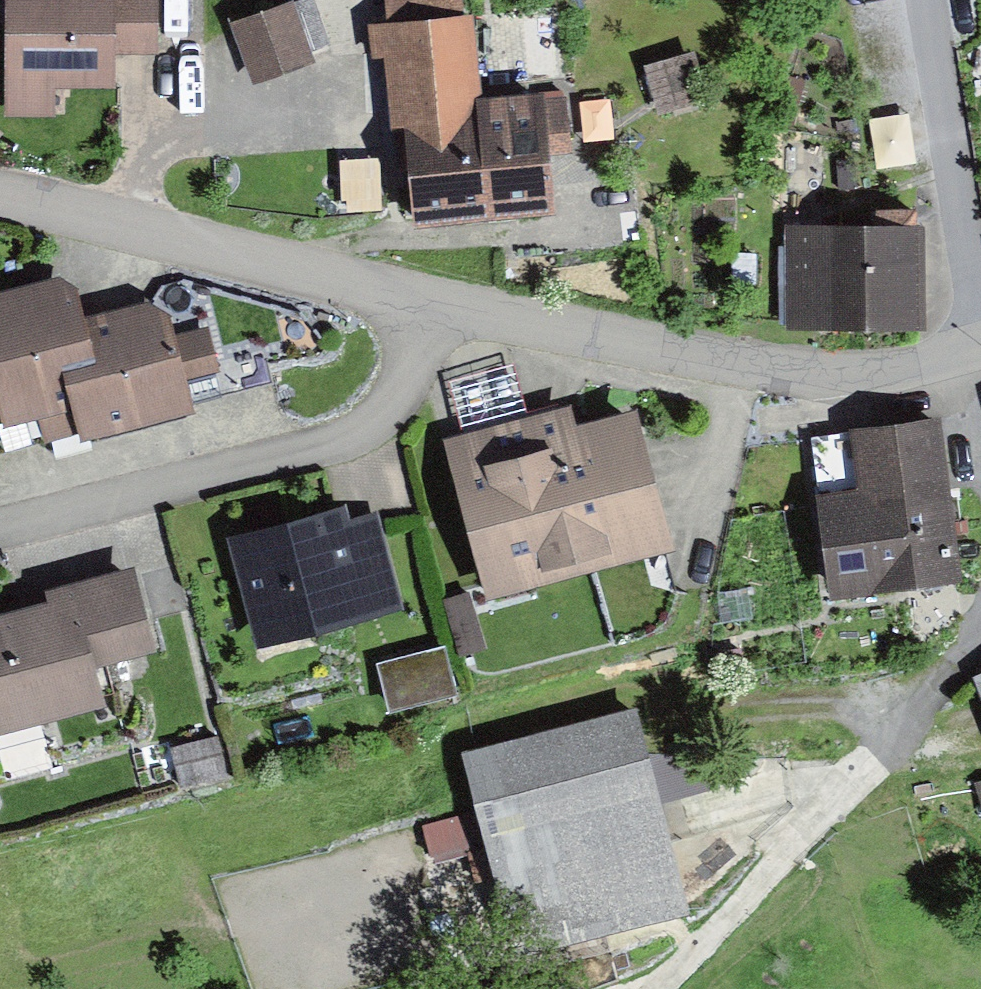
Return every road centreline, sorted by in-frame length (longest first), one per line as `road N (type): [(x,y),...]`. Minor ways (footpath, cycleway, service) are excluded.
road 1 (residential): [(980,339),(910,379),(753,375),(0,199)]
road 2 (track): [(880,750),(654,988)]
road 3 (residential): [(923,0),(962,269),(980,317)]

